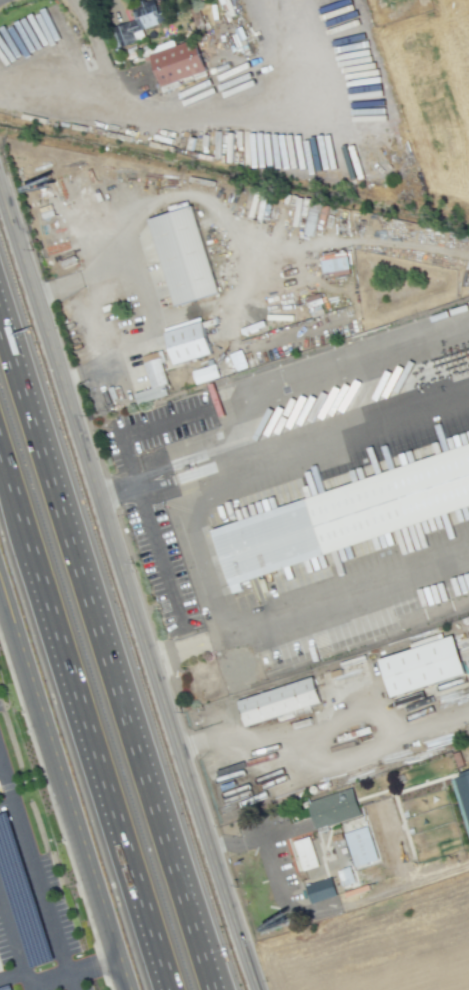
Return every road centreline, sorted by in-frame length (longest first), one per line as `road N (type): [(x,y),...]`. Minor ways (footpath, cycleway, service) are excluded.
road 1 (tertiary): [(0,196),(255,989)]
road 2 (motorway): [(216,989),(0,306)]
road 3 (motorway): [(15,532),(159,989)]
road 4 (tertiary): [(0,583),(129,989)]

